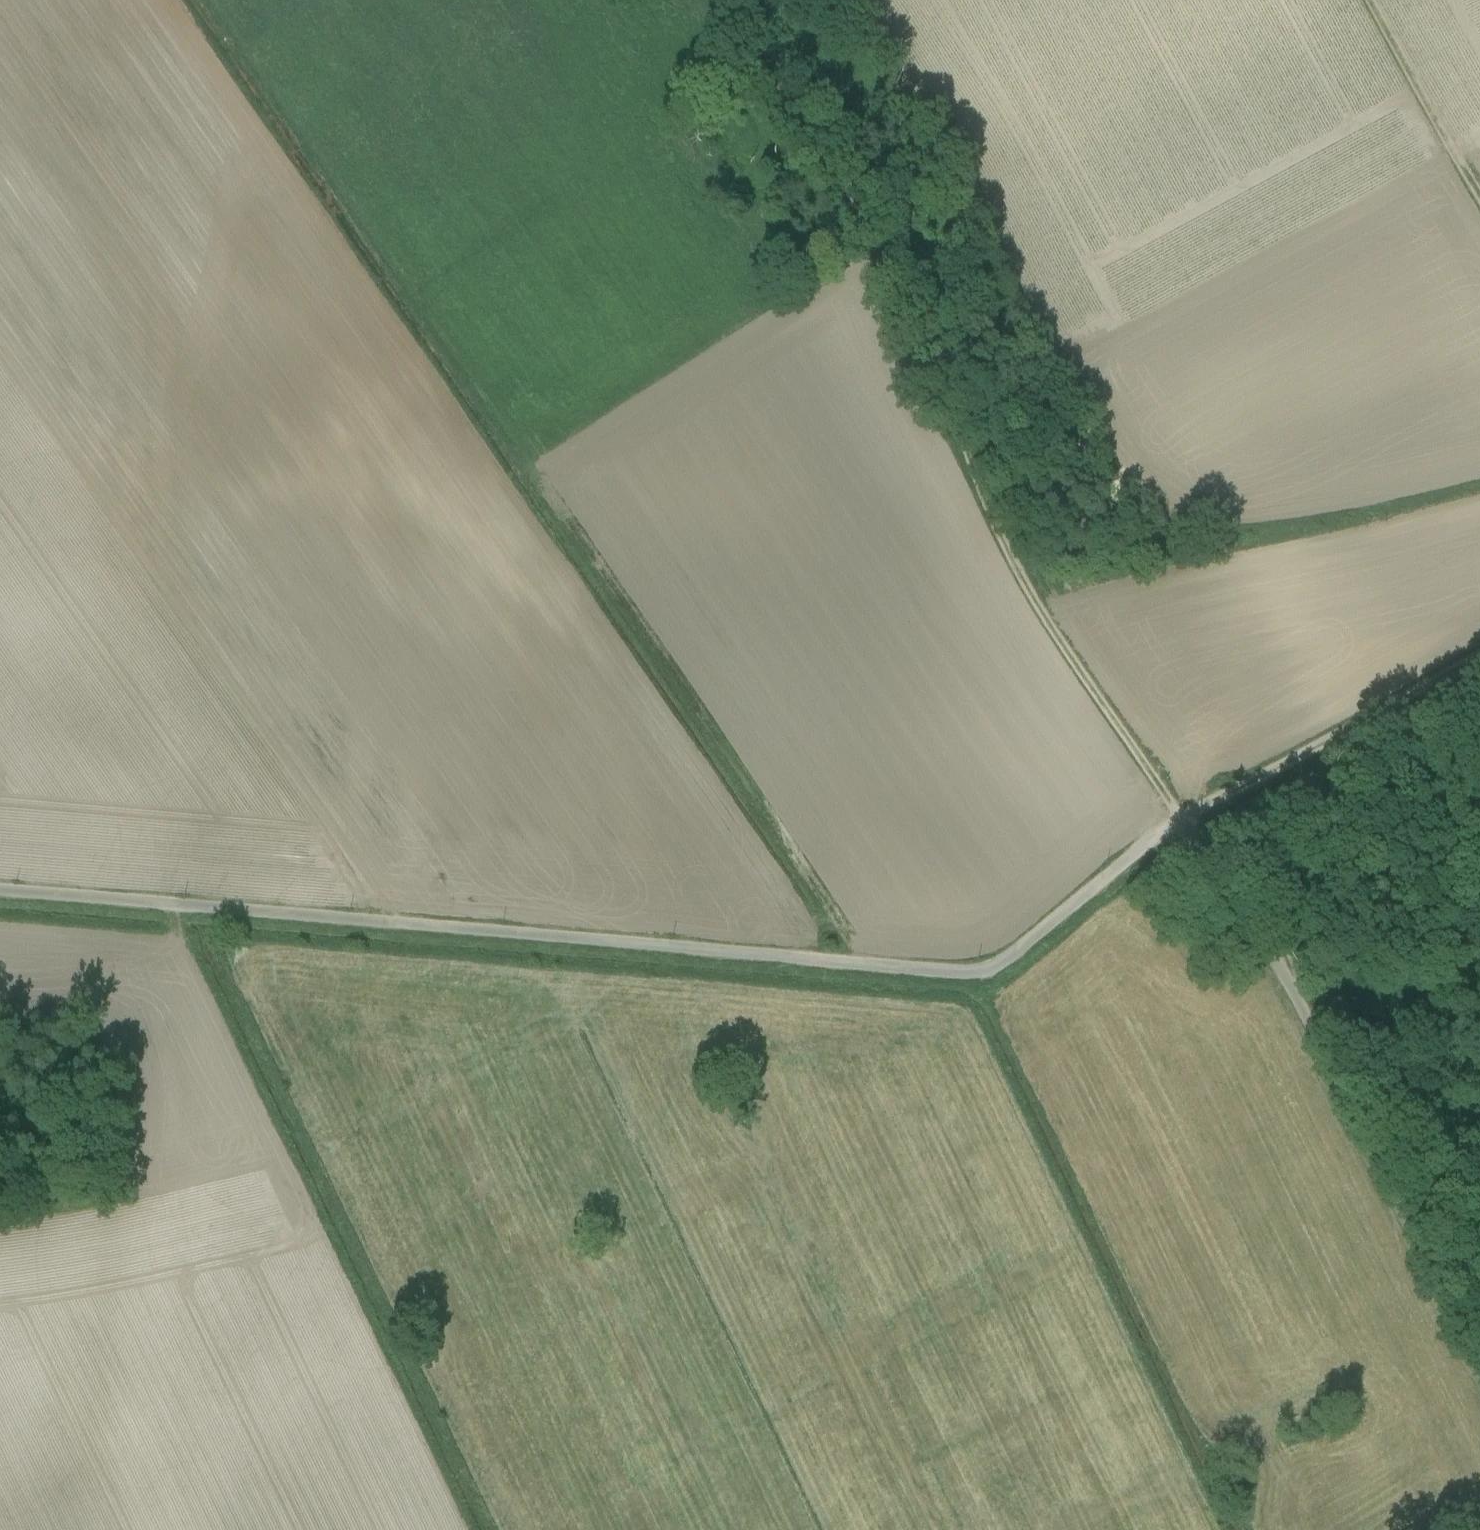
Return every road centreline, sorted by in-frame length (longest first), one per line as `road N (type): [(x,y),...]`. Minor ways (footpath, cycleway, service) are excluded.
road 1 (unclassified): [(0,892),(984,976),(1178,824),(1292,989),(1479,1374)]
road 2 (track): [(1178,824),(1015,567),(925,323),(719,0)]
road 3 (track): [(1178,824),(1479,656)]
road 4 (track): [(1479,203),(1368,0)]

